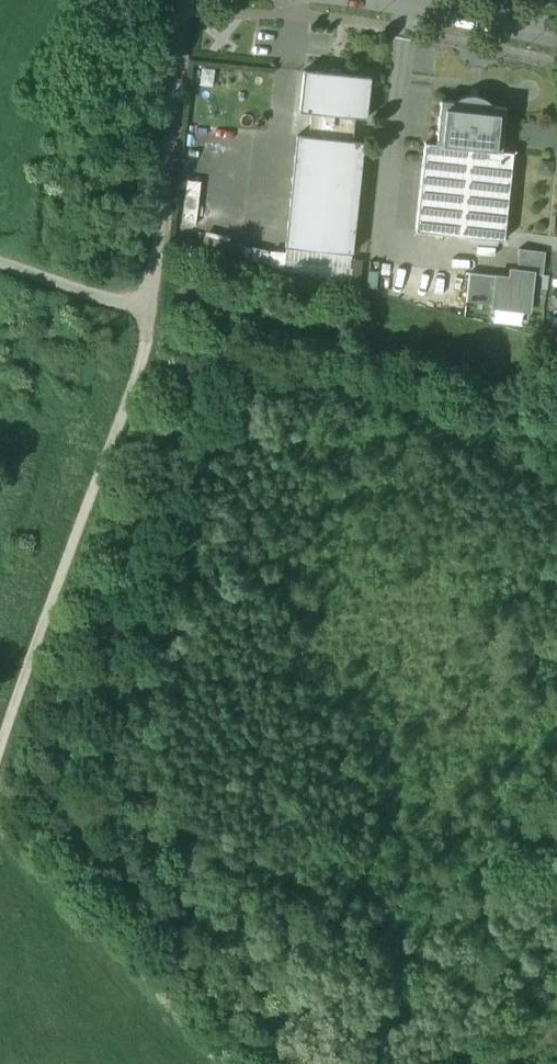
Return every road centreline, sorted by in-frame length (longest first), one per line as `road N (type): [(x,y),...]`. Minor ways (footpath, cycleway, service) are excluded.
road 1 (track): [(0,807),(162,351),(145,306)]
road 2 (track): [(191,0),(145,306),(0,271)]
road 3 (unclassified): [(556,35),(396,0)]

